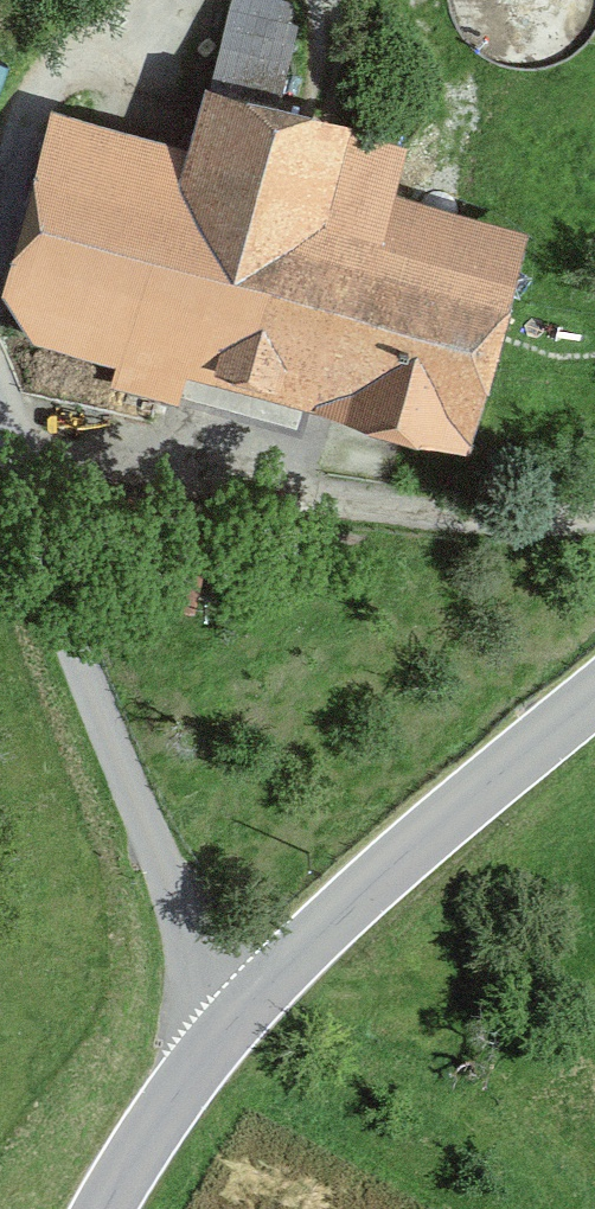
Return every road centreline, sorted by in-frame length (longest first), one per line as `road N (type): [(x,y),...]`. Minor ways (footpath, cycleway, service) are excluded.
road 1 (unclassified): [(218,1038),(0,457)]
road 2 (track): [(594,514),(472,518),(154,470),(0,413)]
road 3 (tertiary): [(594,697),(368,886),(218,1038)]
road 4 (tertiary): [(218,1038),(103,1208)]

